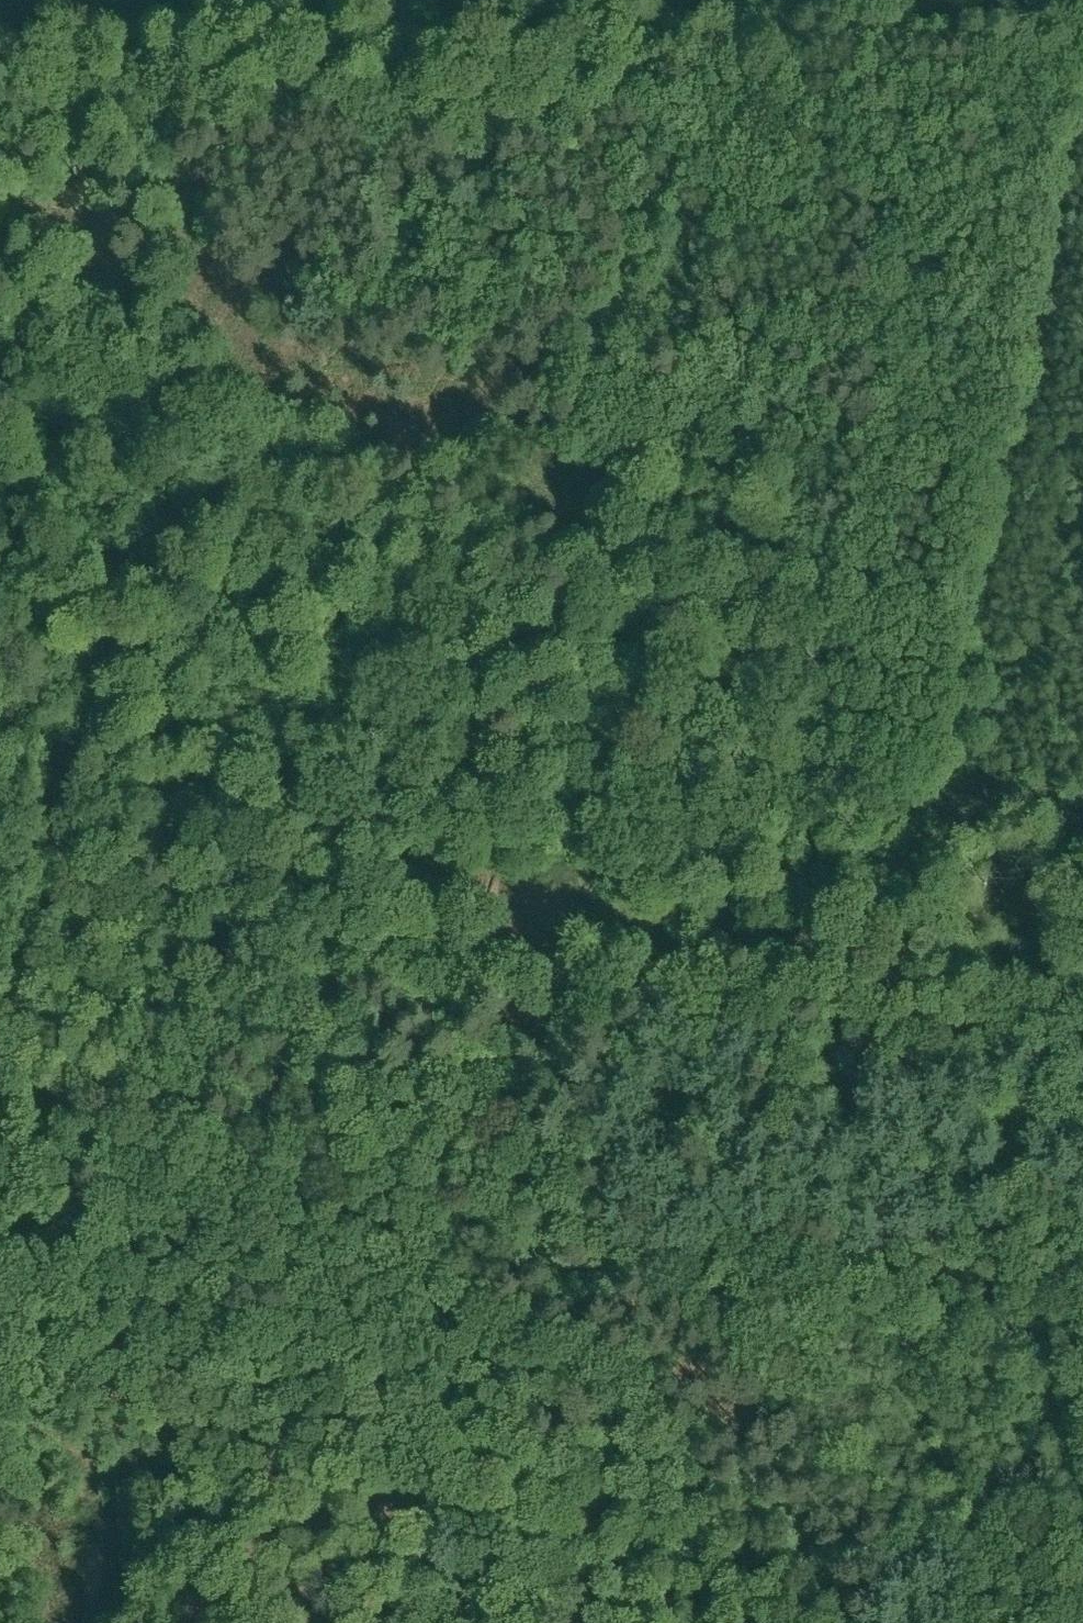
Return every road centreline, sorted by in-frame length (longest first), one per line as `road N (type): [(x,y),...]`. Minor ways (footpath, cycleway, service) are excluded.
road 1 (track): [(42,1622),(0,1243)]

